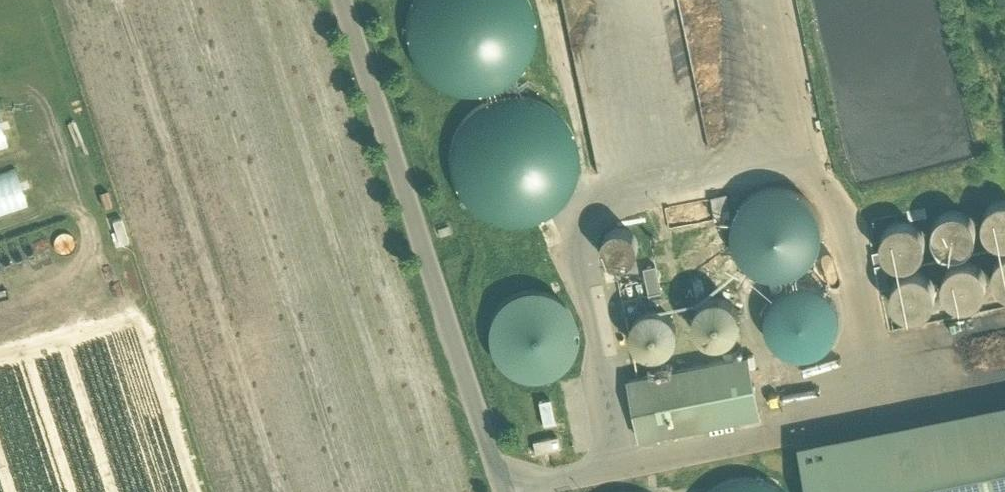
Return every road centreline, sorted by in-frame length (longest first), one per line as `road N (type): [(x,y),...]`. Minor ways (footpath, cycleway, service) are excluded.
road 1 (residential): [(345,0),(504,491)]

